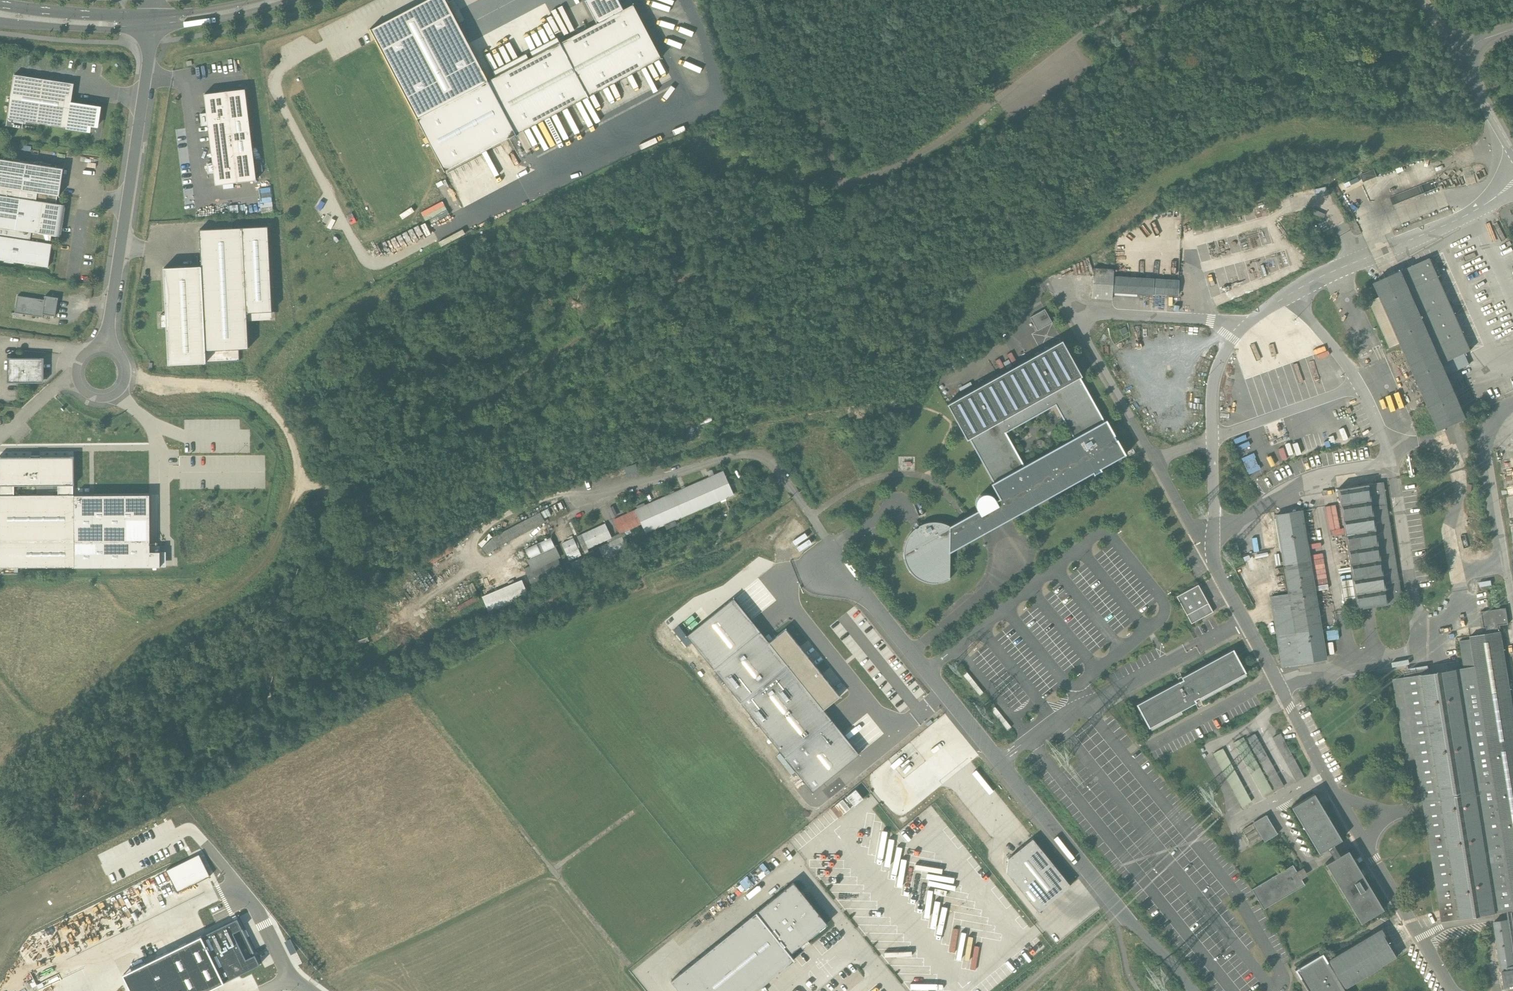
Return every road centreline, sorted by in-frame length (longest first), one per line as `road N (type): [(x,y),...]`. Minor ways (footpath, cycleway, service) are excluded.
road 1 (track): [(128,376),(242,389),(264,403),(296,455),(293,495),(273,556),(223,601),(151,634),(12,740)]
road 2 (track): [(1213,0),(1118,14),(949,136),(842,189),(812,76),(780,0)]
road 3 (unclassified): [(1193,990),(841,564)]
road 4 (track): [(632,814),(553,871),(365,968),(363,990)]
road 5 (unclassified): [(151,31),(104,346)]
road 6 (track): [(842,189),(912,320),(913,361),(904,397),(827,414)]
road 7 (track): [(515,827),(628,964)]
road 8 (unclassified): [(153,15),(0,4)]
road 9 (unclassified): [(0,23),(151,31)]
road 10 (unclassified): [(104,346),(84,353),(76,369),(94,397),(112,397),(125,385),(128,368),(113,348)]
road 11 (unclassified): [(151,31),(295,0)]

